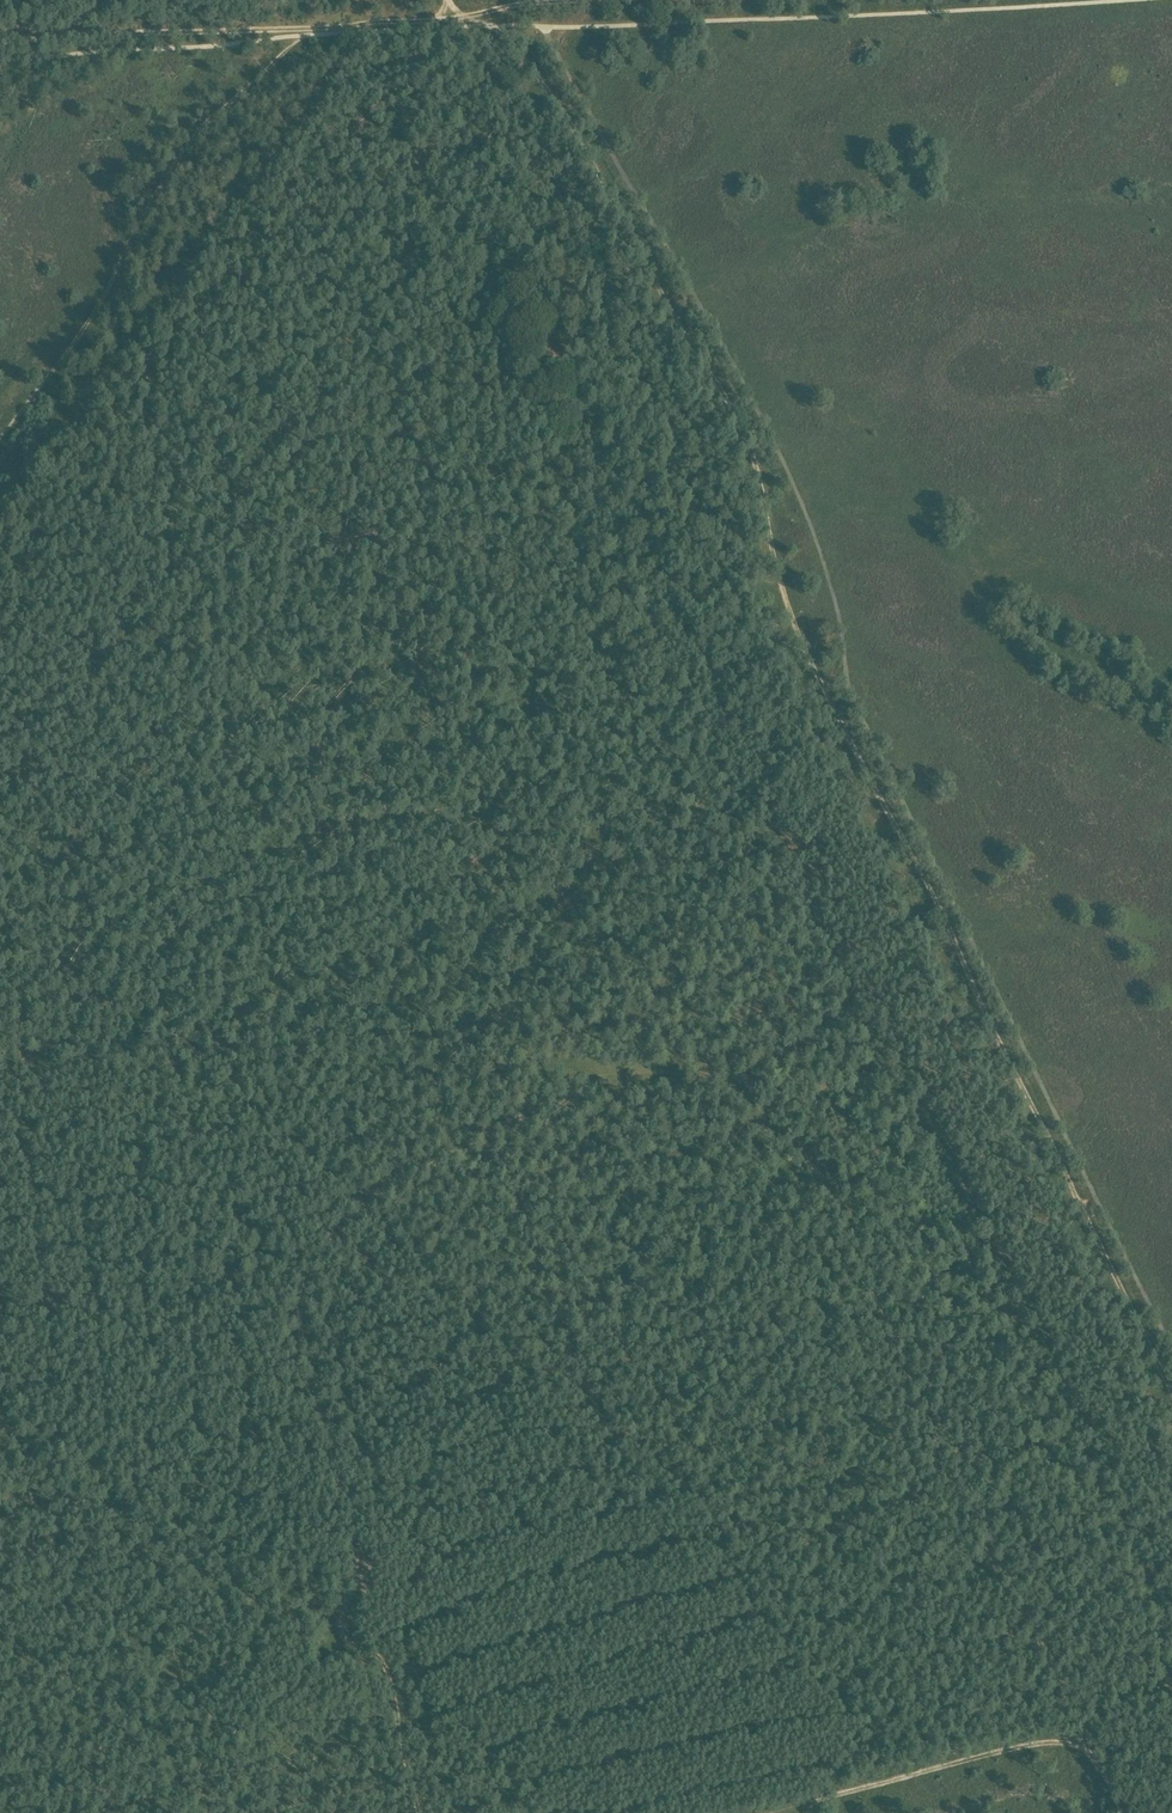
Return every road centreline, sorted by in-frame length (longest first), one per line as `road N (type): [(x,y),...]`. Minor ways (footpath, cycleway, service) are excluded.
road 1 (track): [(420,1812),(380,1660),(339,1623),(363,1579),(310,1385),(301,1295),(360,1208),(395,1181),(575,1094),(692,1071),(754,1103),(794,1138),(814,1171),(1077,1715),(1078,1747)]
road 2 (track): [(485,12),(536,73),(596,169),(752,450),(772,558),(799,634),(1171,1391)]
road 3 (track): [(485,12),(0,42)]
road 4 (track): [(759,1812),(1051,1740),(1083,1749),(1119,1812)]
road 5 (track): [(625,0),(485,12)]

